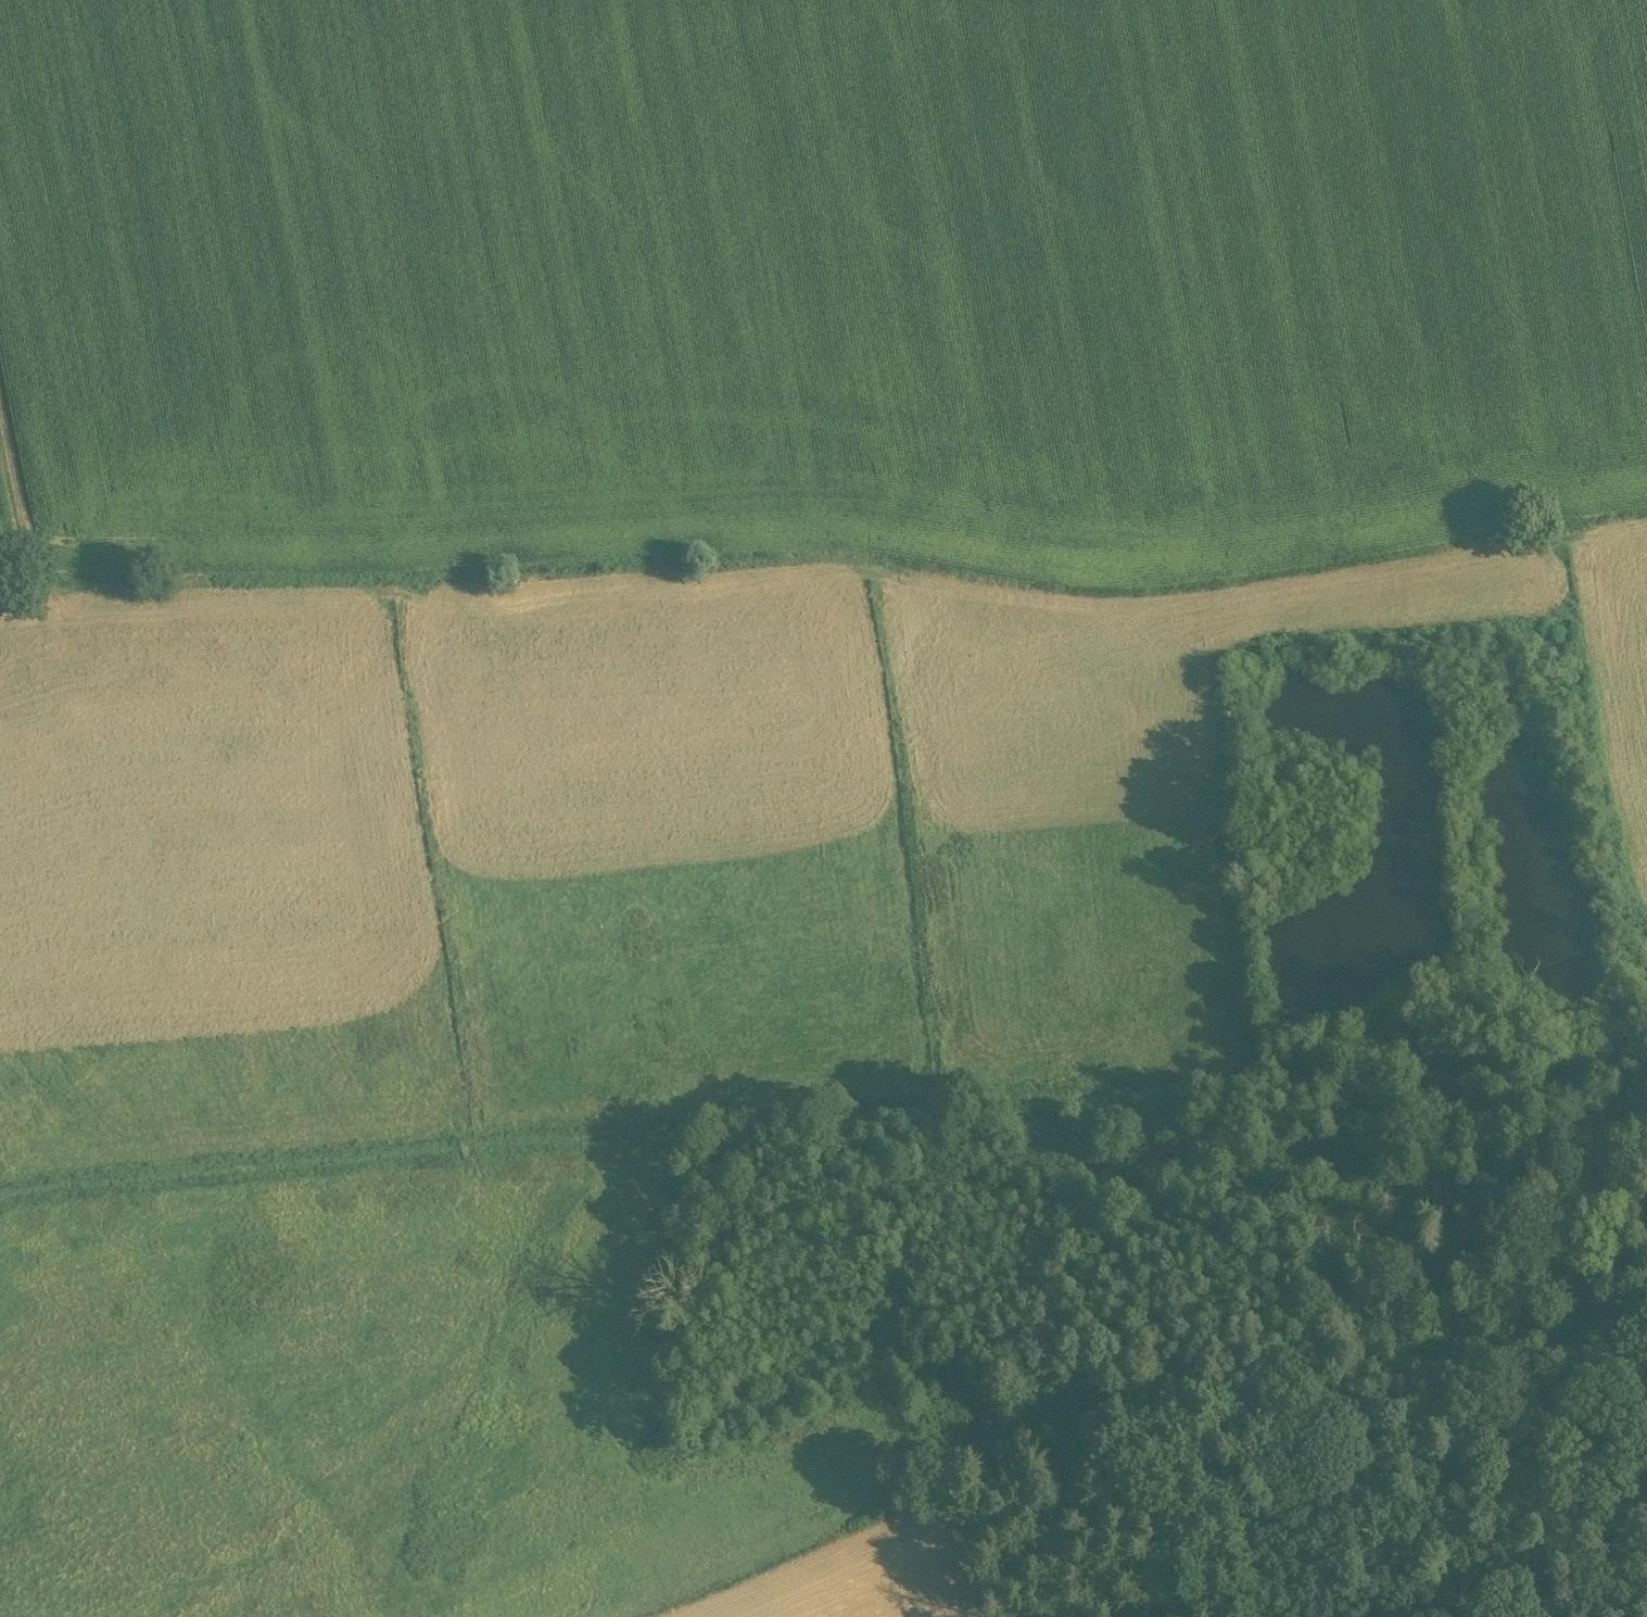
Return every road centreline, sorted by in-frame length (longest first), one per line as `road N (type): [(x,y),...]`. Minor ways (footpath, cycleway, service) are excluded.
road 1 (track): [(0,405),(48,628)]

